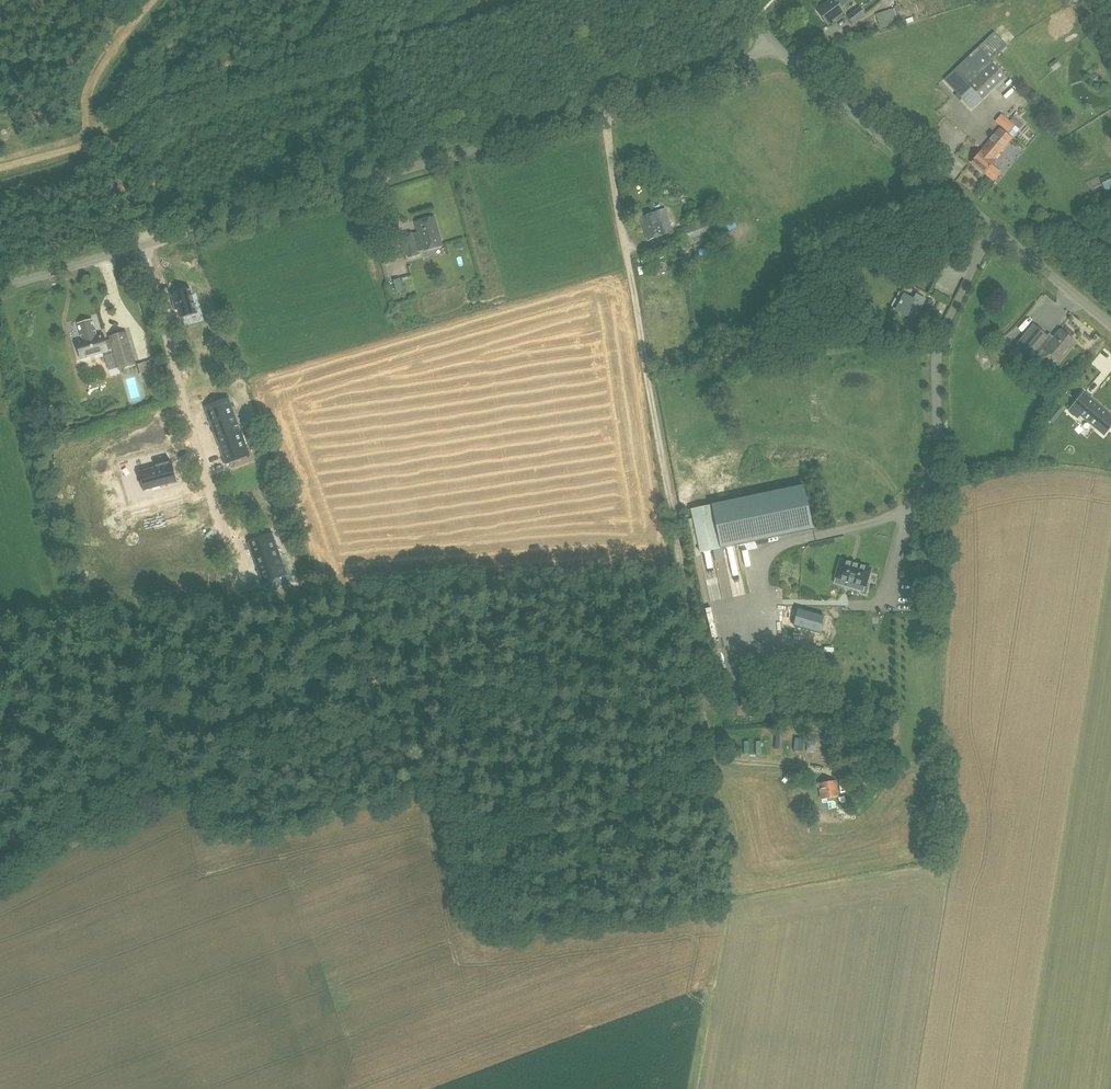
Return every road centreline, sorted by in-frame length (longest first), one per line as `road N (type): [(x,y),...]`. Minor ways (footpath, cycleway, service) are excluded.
road 1 (unclassified): [(145,245),(742,66),(772,43)]
road 2 (unclassified): [(1110,325),(772,43)]
road 3 (residential): [(239,588),(145,245)]
road 4 (unclassified): [(0,287),(145,245)]

